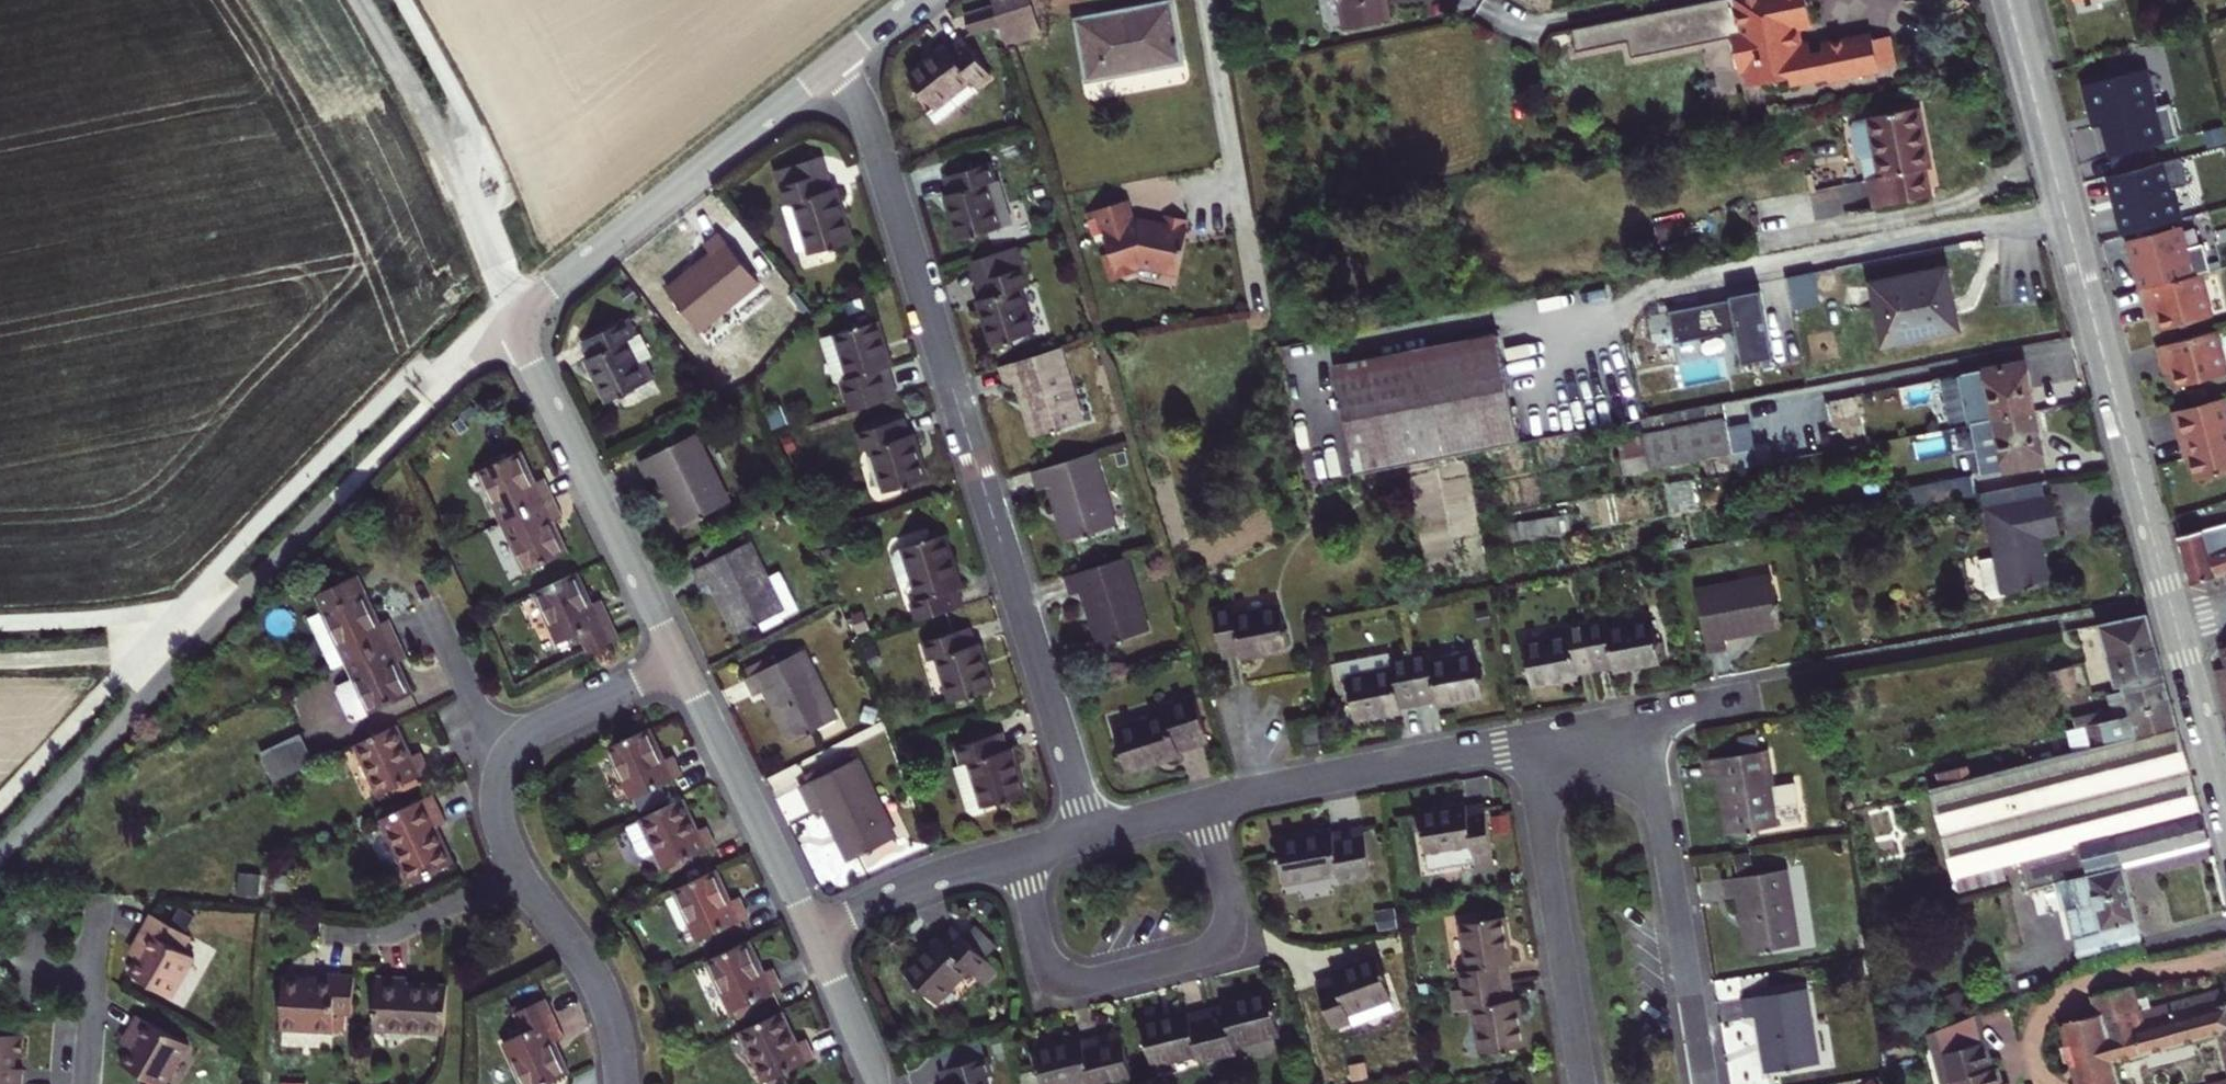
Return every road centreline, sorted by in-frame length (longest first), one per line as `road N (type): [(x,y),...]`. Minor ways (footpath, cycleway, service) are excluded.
road 1 (residential): [(837,61),(865,114),(1095,835)]
road 2 (track): [(0,868),(266,570),(460,375)]
road 3 (tertiary): [(2176,624),(2007,0)]
road 4 (residential): [(1203,808),(1228,897),(1222,931),(1195,954),(1094,980),(1049,964),(1019,854)]
road 5 (residential): [(514,321),(837,61)]
road 6 (residential): [(514,321),(682,662)]
road 7 (residential): [(1706,1083),(1645,719)]
road 8 (residential): [(1529,742),(1583,1083)]
road 9 (residential): [(1203,808),(1529,742)]
road 10 (residential): [(682,662),(813,931)]
road 11 (track): [(359,0),(420,102),(472,227)]
road 12 (residential): [(621,1083),(597,983),(522,873)]
road 13 (residential): [(813,931),(923,882),(1019,854)]
road 14 (tertiary): [(2225,816),(2176,624)]
road 15 (residential): [(342,930),(415,923),(522,873)]
road 16 (residential): [(514,746),(536,728),(682,662)]
road 17 (residential): [(86,1083),(98,906)]
road 18 (track): [(169,675),(110,658),(0,663)]
road 19 (residential): [(813,931),(877,1083)]
road 20 (residential): [(514,746),(475,708),(432,626)]
road 21 (residential): [(522,873),(496,804),(499,774),(514,746)]

